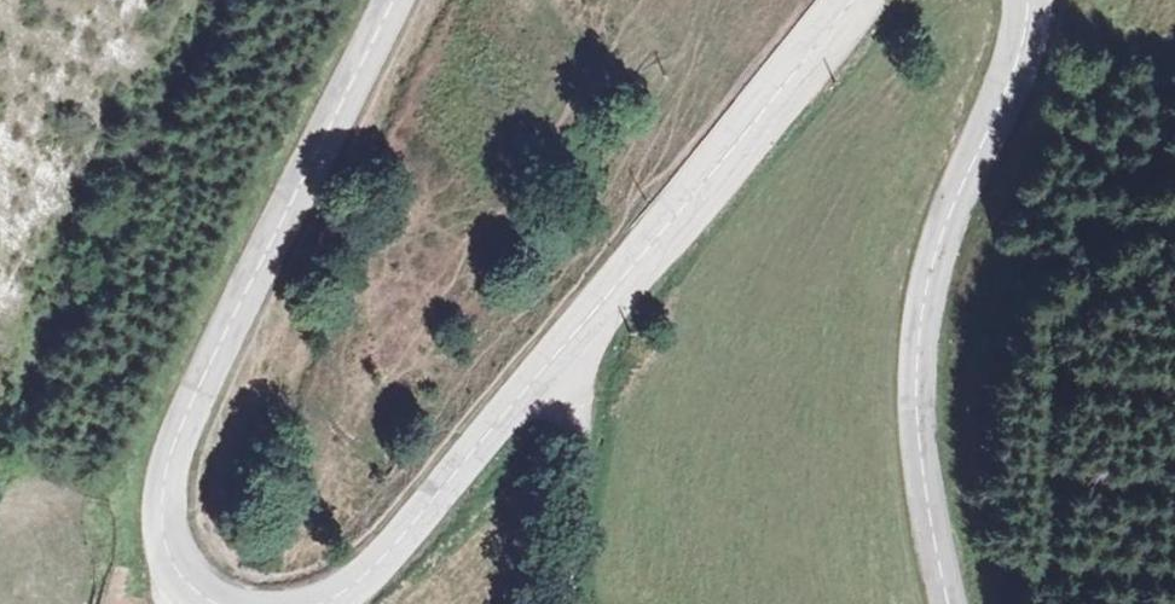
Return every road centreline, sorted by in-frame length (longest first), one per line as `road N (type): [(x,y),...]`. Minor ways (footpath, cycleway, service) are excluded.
road 1 (tertiary): [(393,0),(162,475),(162,534),(184,580),(215,603)]
road 2 (tertiary): [(1030,0),(1018,73),(926,290),(920,413),(950,603)]
road 3 (tertiary): [(567,340),(852,0)]
road 4 (tertiary): [(320,603),(382,561),(567,340)]
road 5 (residential): [(563,603),(580,499),(567,340)]

